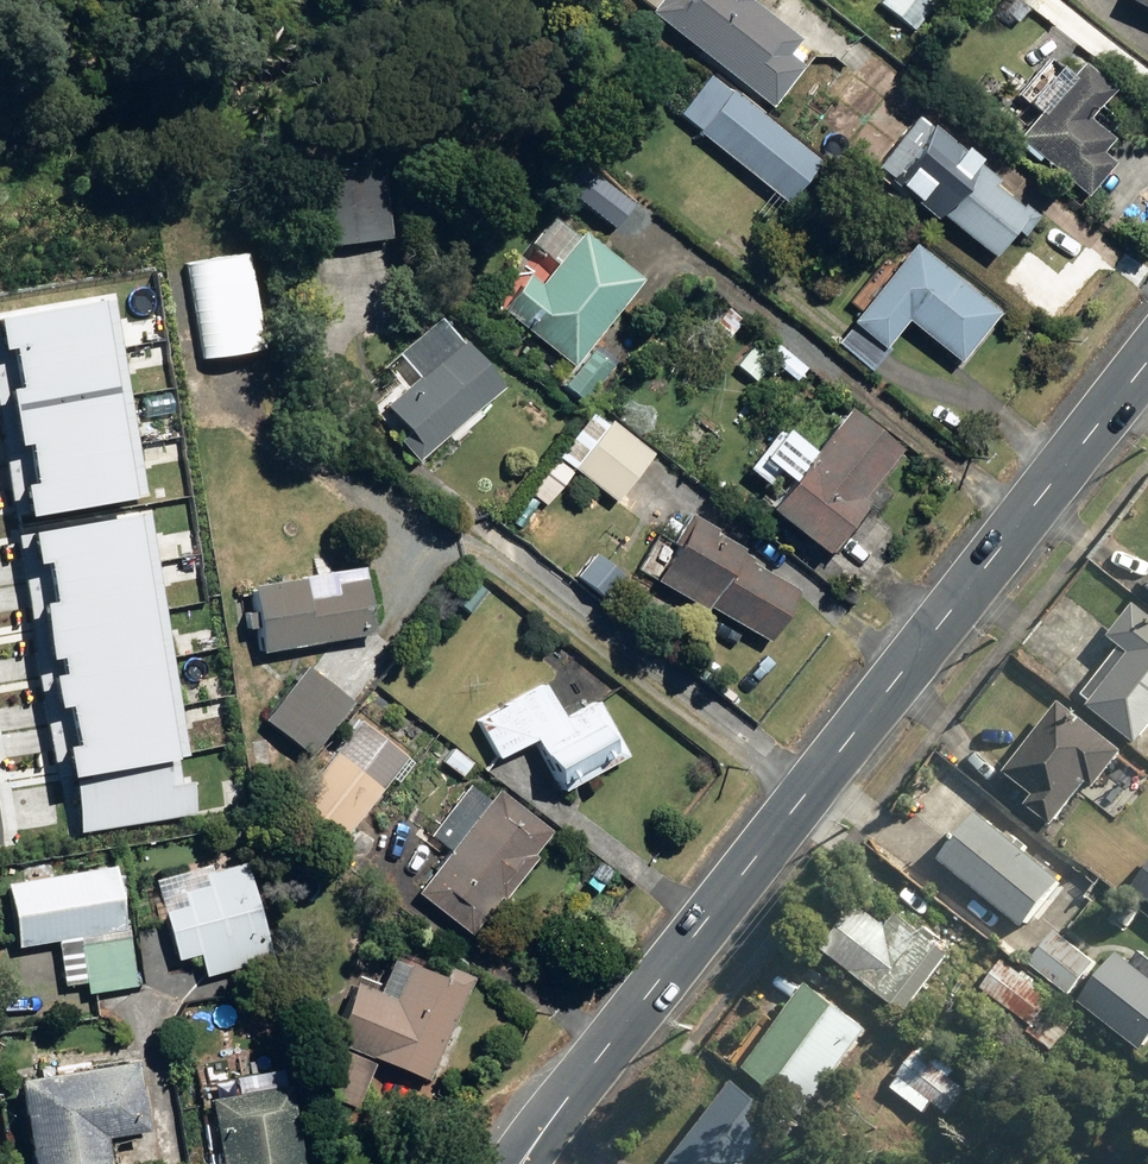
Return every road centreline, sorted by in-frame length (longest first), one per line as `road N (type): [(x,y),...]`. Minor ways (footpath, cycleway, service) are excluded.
road 1 (tertiary): [(526,1140),(1147,359)]

